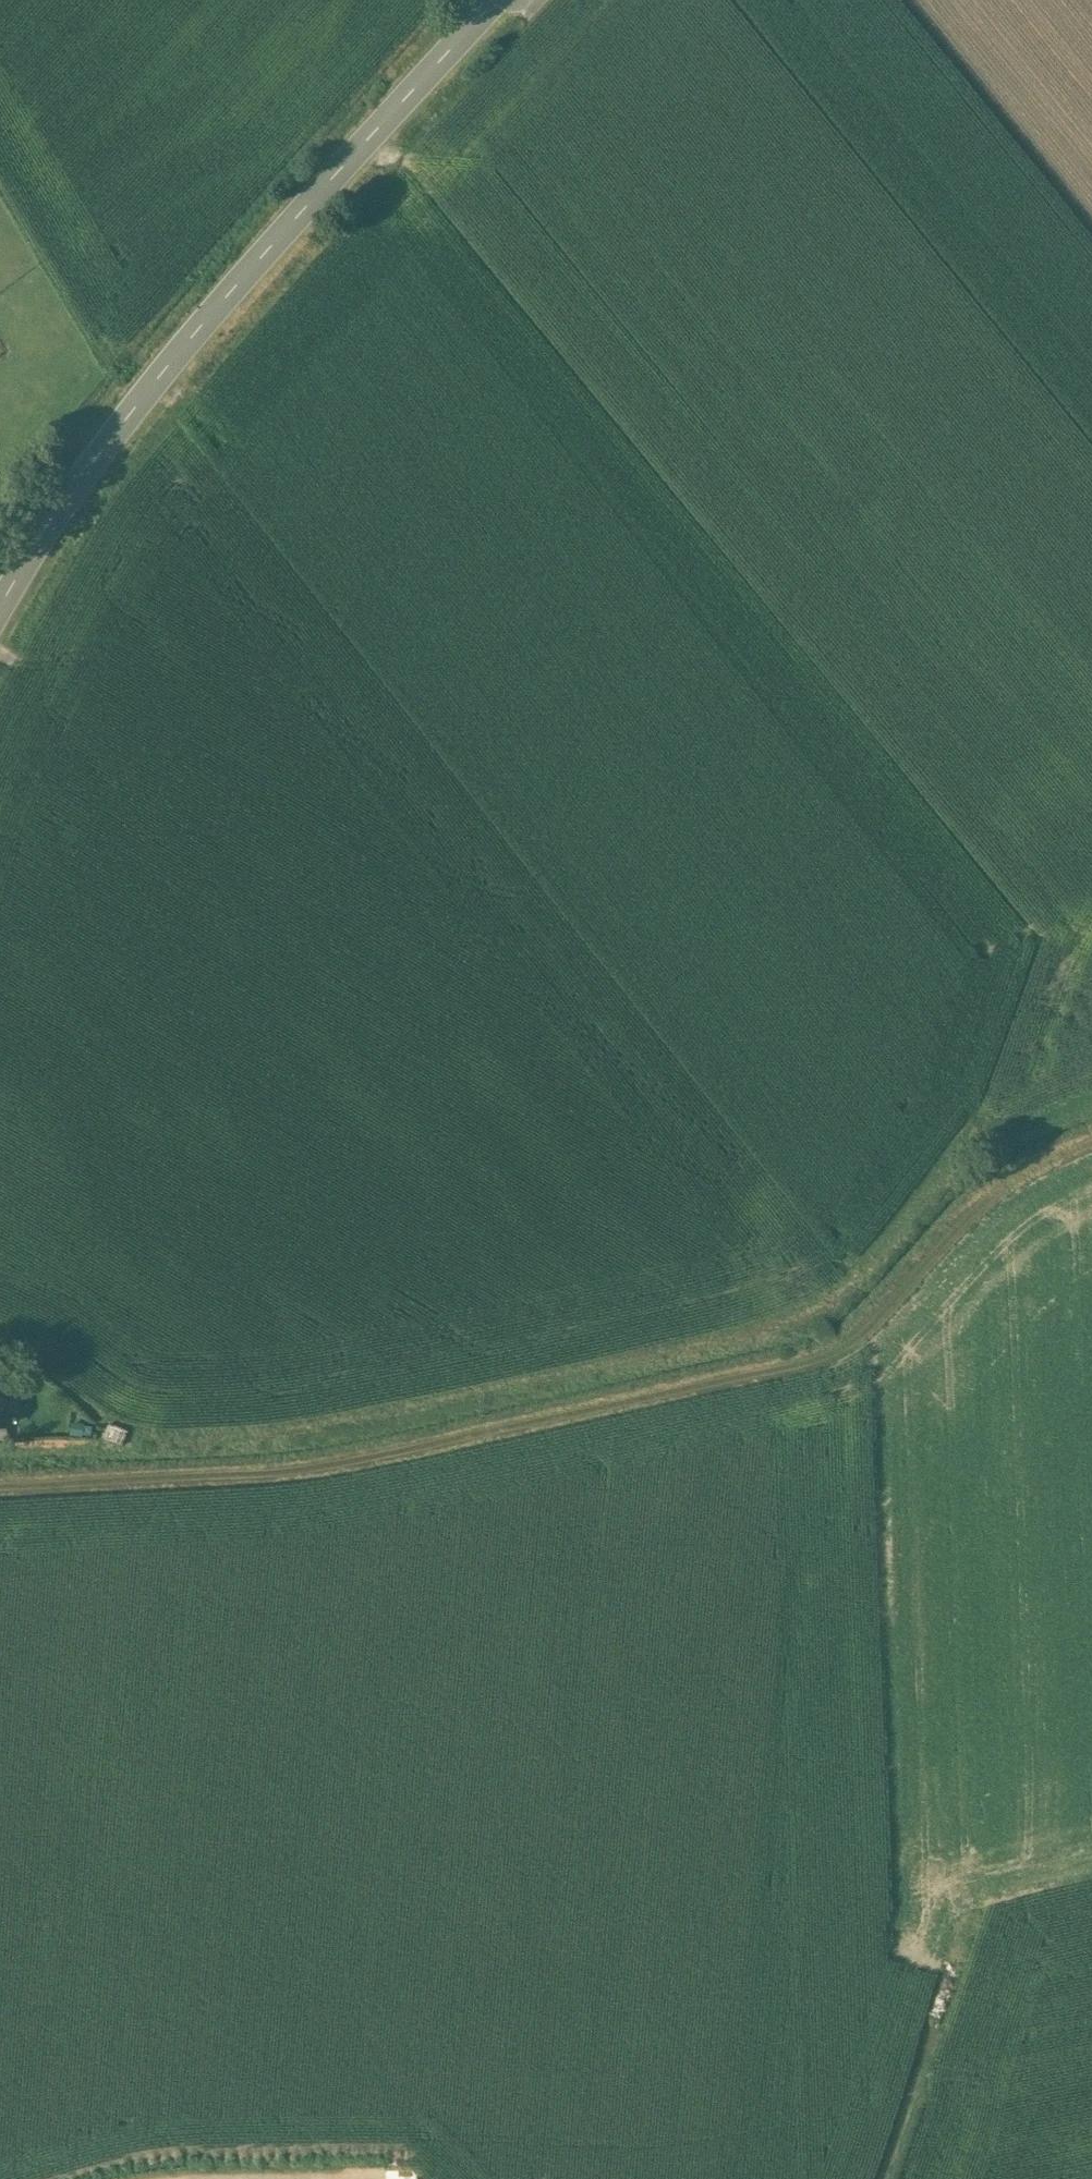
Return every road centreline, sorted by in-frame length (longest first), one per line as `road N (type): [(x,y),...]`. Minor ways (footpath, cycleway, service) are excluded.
road 1 (tertiary): [(495,0),(179,350),(77,483),(0,606)]
road 2 (track): [(880,2178),(950,1967),(989,1904),(1091,1877)]

